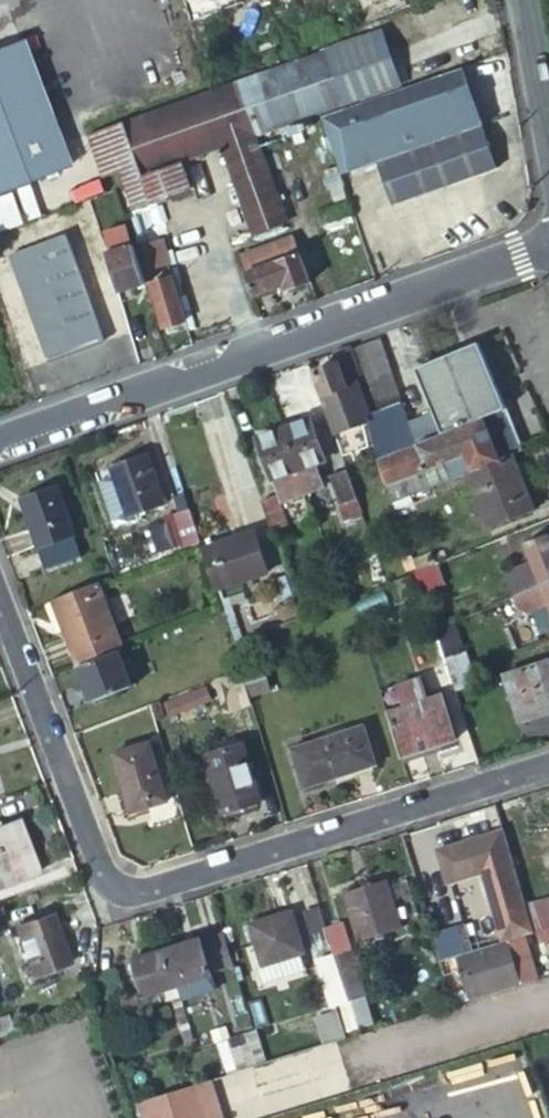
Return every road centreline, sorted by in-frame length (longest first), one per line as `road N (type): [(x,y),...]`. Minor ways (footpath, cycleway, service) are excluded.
road 1 (unclassified): [(548,766),(132,889),(100,864),(0,601)]
road 2 (unclassified): [(0,448),(548,251)]
road 3 (unclassified): [(548,123),(522,0)]

